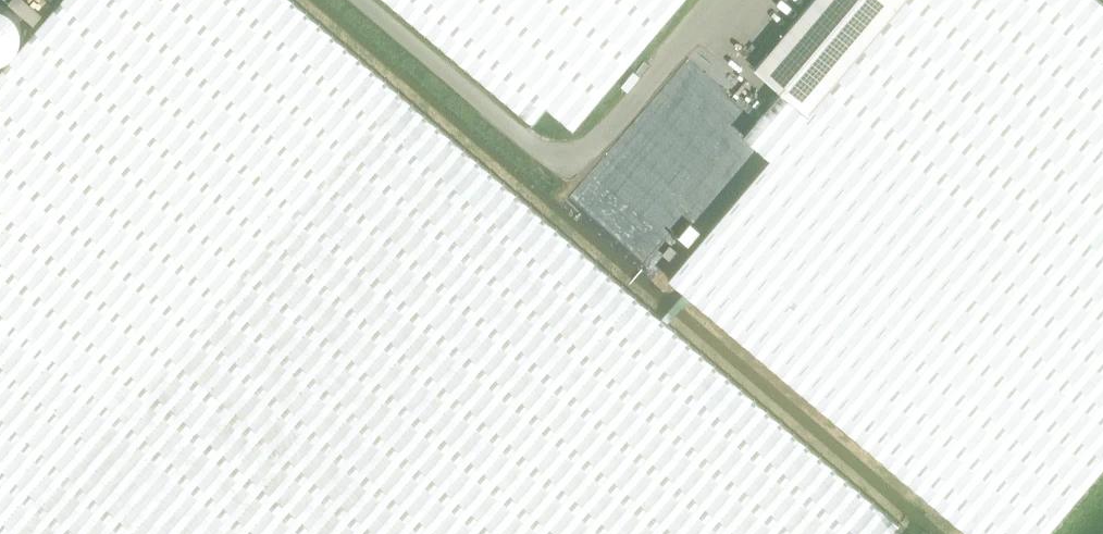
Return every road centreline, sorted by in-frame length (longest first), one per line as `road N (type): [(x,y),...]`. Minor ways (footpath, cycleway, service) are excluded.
road 1 (unclassified): [(732,0),(574,187),(350,0)]

